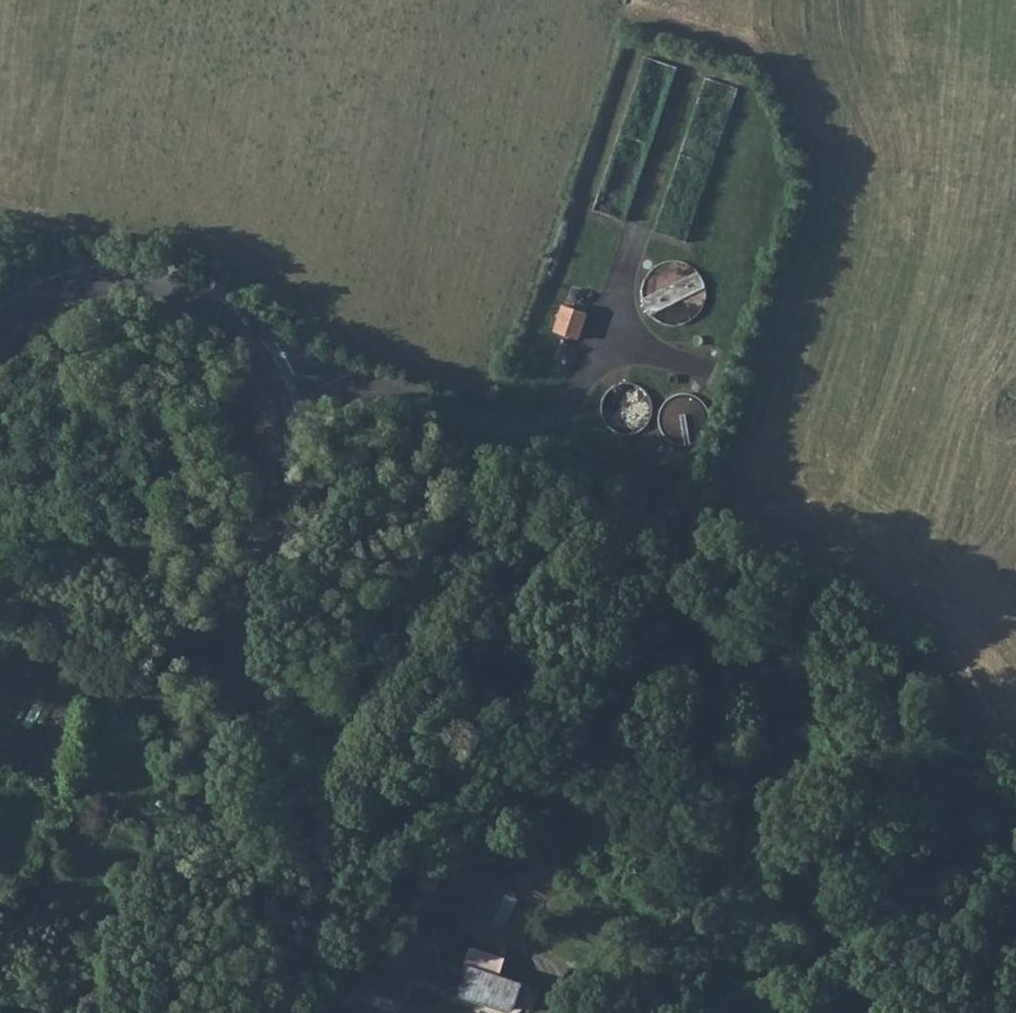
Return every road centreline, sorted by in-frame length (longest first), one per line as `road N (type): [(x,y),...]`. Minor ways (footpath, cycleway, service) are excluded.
road 1 (tertiary): [(0,325),(52,292),(82,283),(170,292),(241,333),(284,405),(289,456),(261,586),(259,686),(317,876),(312,918),(269,1012)]

